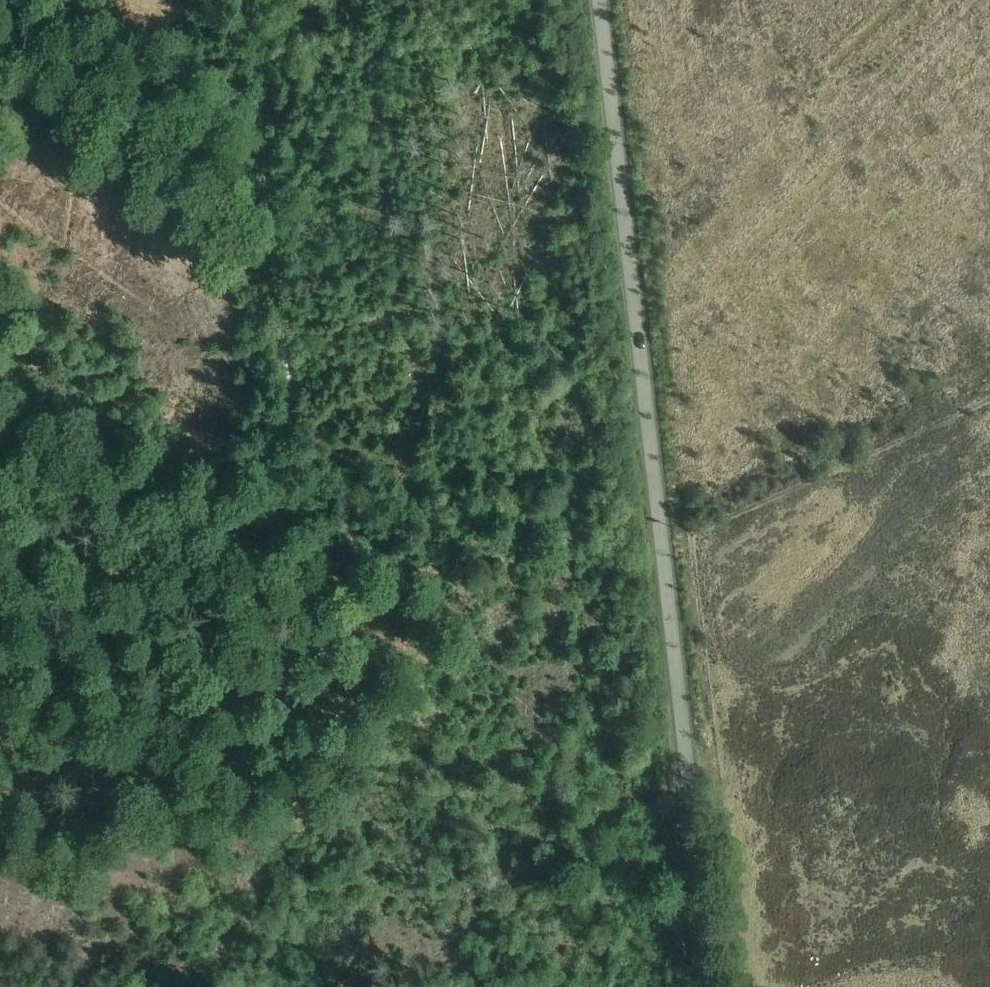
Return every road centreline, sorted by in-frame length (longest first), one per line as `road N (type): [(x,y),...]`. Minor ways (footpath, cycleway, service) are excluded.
road 1 (tertiary): [(713,986),(599,0)]

